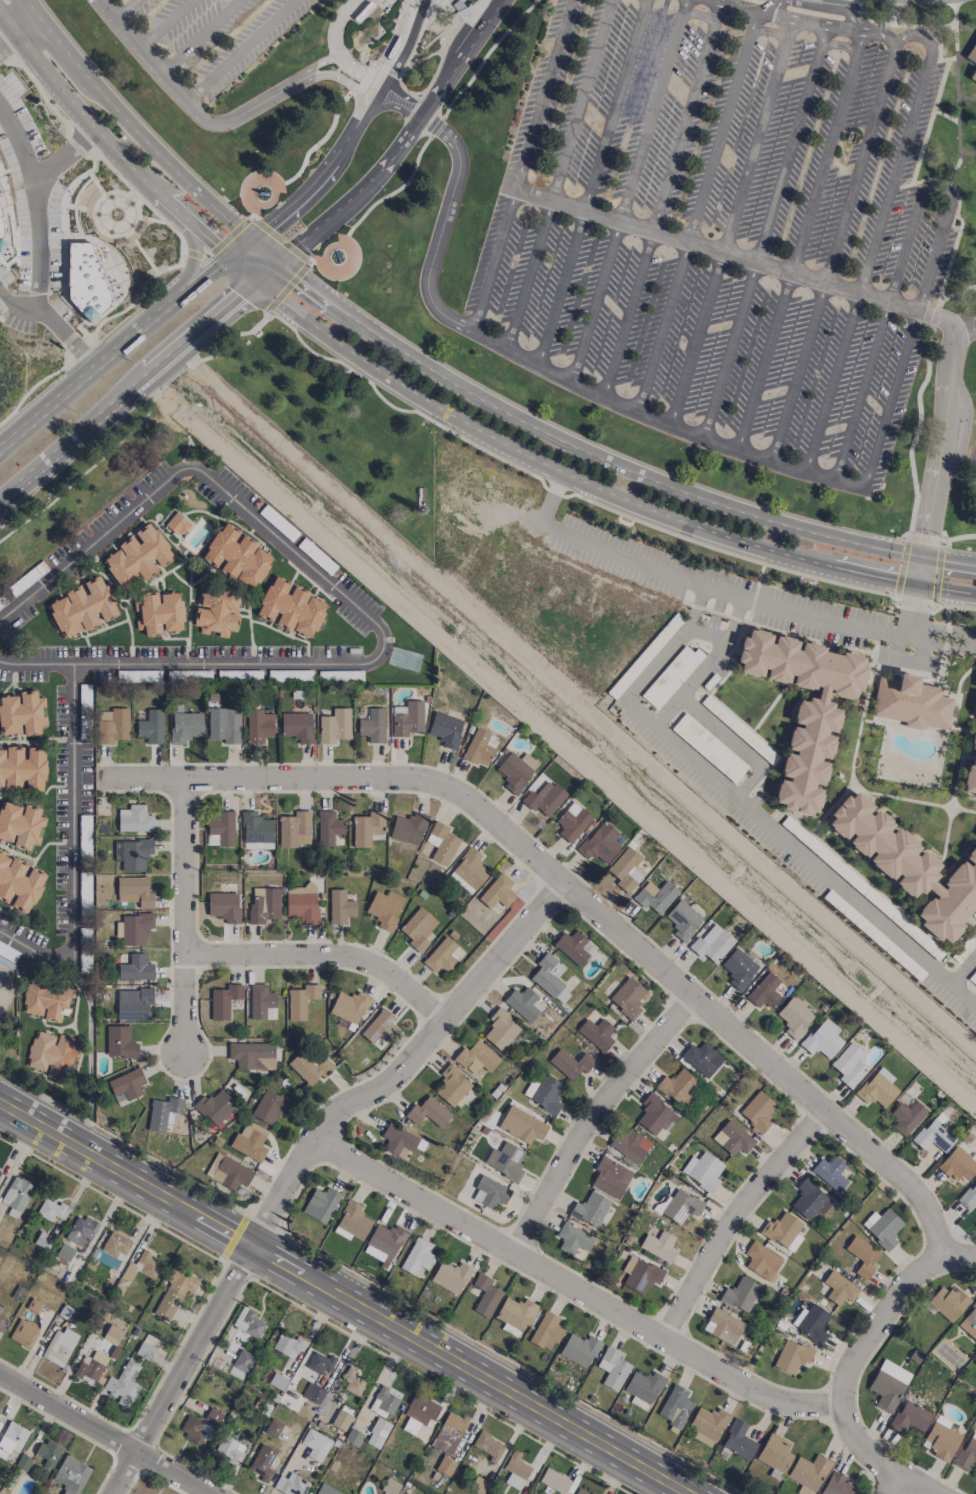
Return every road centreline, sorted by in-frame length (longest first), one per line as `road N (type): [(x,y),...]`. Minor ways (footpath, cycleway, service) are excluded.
road 1 (residential): [(112,777),(441,783),(474,802),(690,1000),(918,1190),(943,1252)]
road 2 (secondary): [(255,279),(343,348),(461,423),(600,491),(744,545),(975,594)]
road 3 (secondary): [(690,1493),(0,1105)]
road 4 (secondary): [(975,565),(798,529),(577,450),(470,394),(278,262)]
road 5 (residential): [(563,883),(330,1151),(119,1493)]
road 6 (residential): [(330,1151),(772,1400),(840,1403)]
road 7 (secondary): [(0,500),(278,262)]
road 8 (secondary): [(278,262),(145,138),(34,0)]
road 9 (residential): [(278,262),(386,165),(503,0)]
road 10 (secondary): [(0,12),(127,162),(230,258)]
road 11 (residential): [(690,1000),(586,1124),(515,1252)]
road 12 (secondary): [(230,258),(0,454)]
road 13 (residential): [(183,953),(346,954),(374,964),(443,1021)]
road 14 (residential): [(828,1109),(715,1241),(664,1335)]
road 15 (residential): [(186,778),(182,1050)]
road 16 (residential): [(200,1493),(0,1380)]
road 17 (residential): [(383,82),(317,184),(252,241)]
road 18 (residential): [(840,1403),(859,1343),(911,1277),(943,1252)]
road 19 (residential): [(840,1403),(855,1444),(929,1493)]

